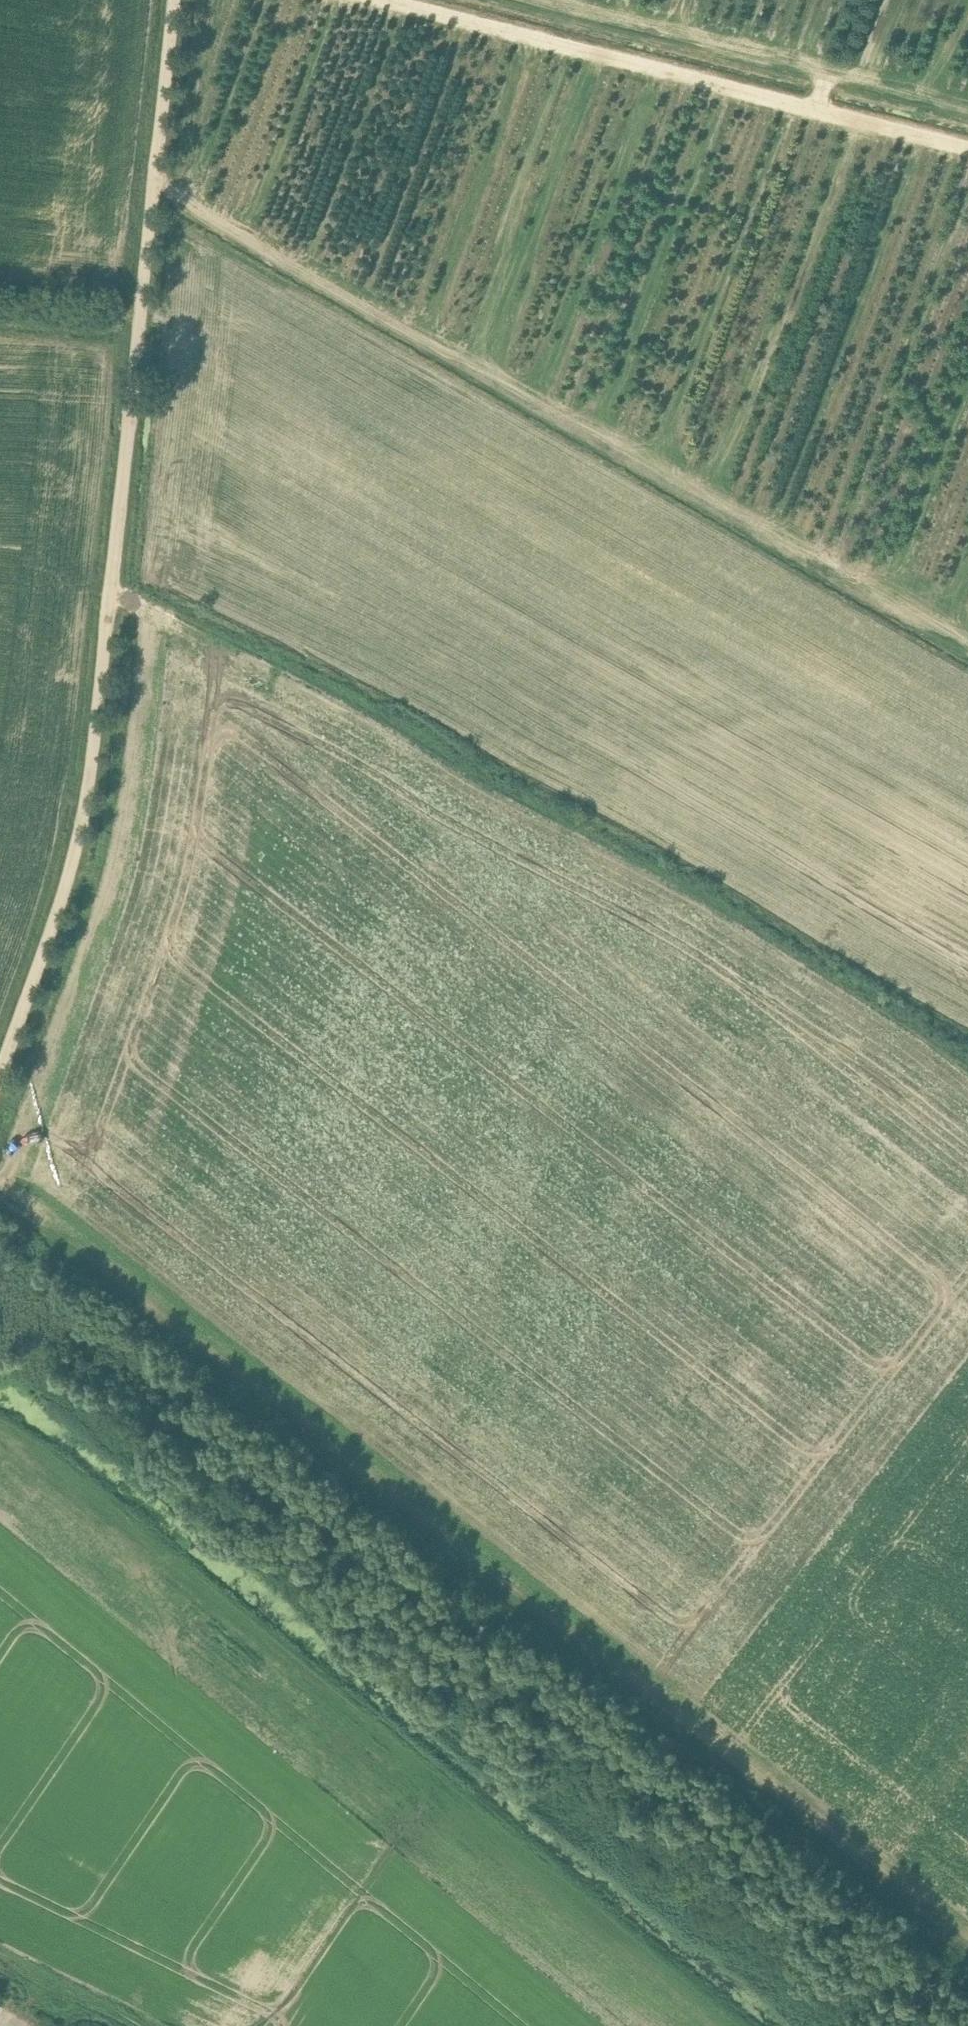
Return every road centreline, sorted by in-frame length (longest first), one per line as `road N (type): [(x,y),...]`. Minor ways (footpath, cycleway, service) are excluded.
road 1 (track): [(967,1961),(537,1619),(0,1252)]
road 2 (track): [(176,0),(164,42),(63,930),(0,1072)]

